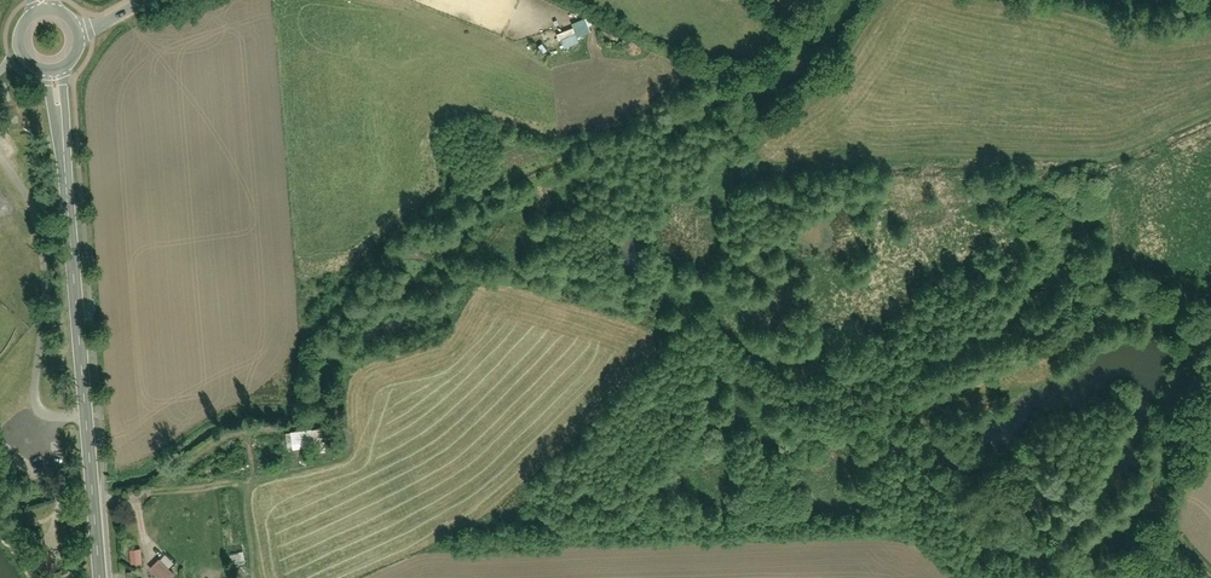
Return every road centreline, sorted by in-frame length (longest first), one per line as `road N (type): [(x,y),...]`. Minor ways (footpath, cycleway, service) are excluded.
road 1 (tertiary): [(101,577),(53,73)]

